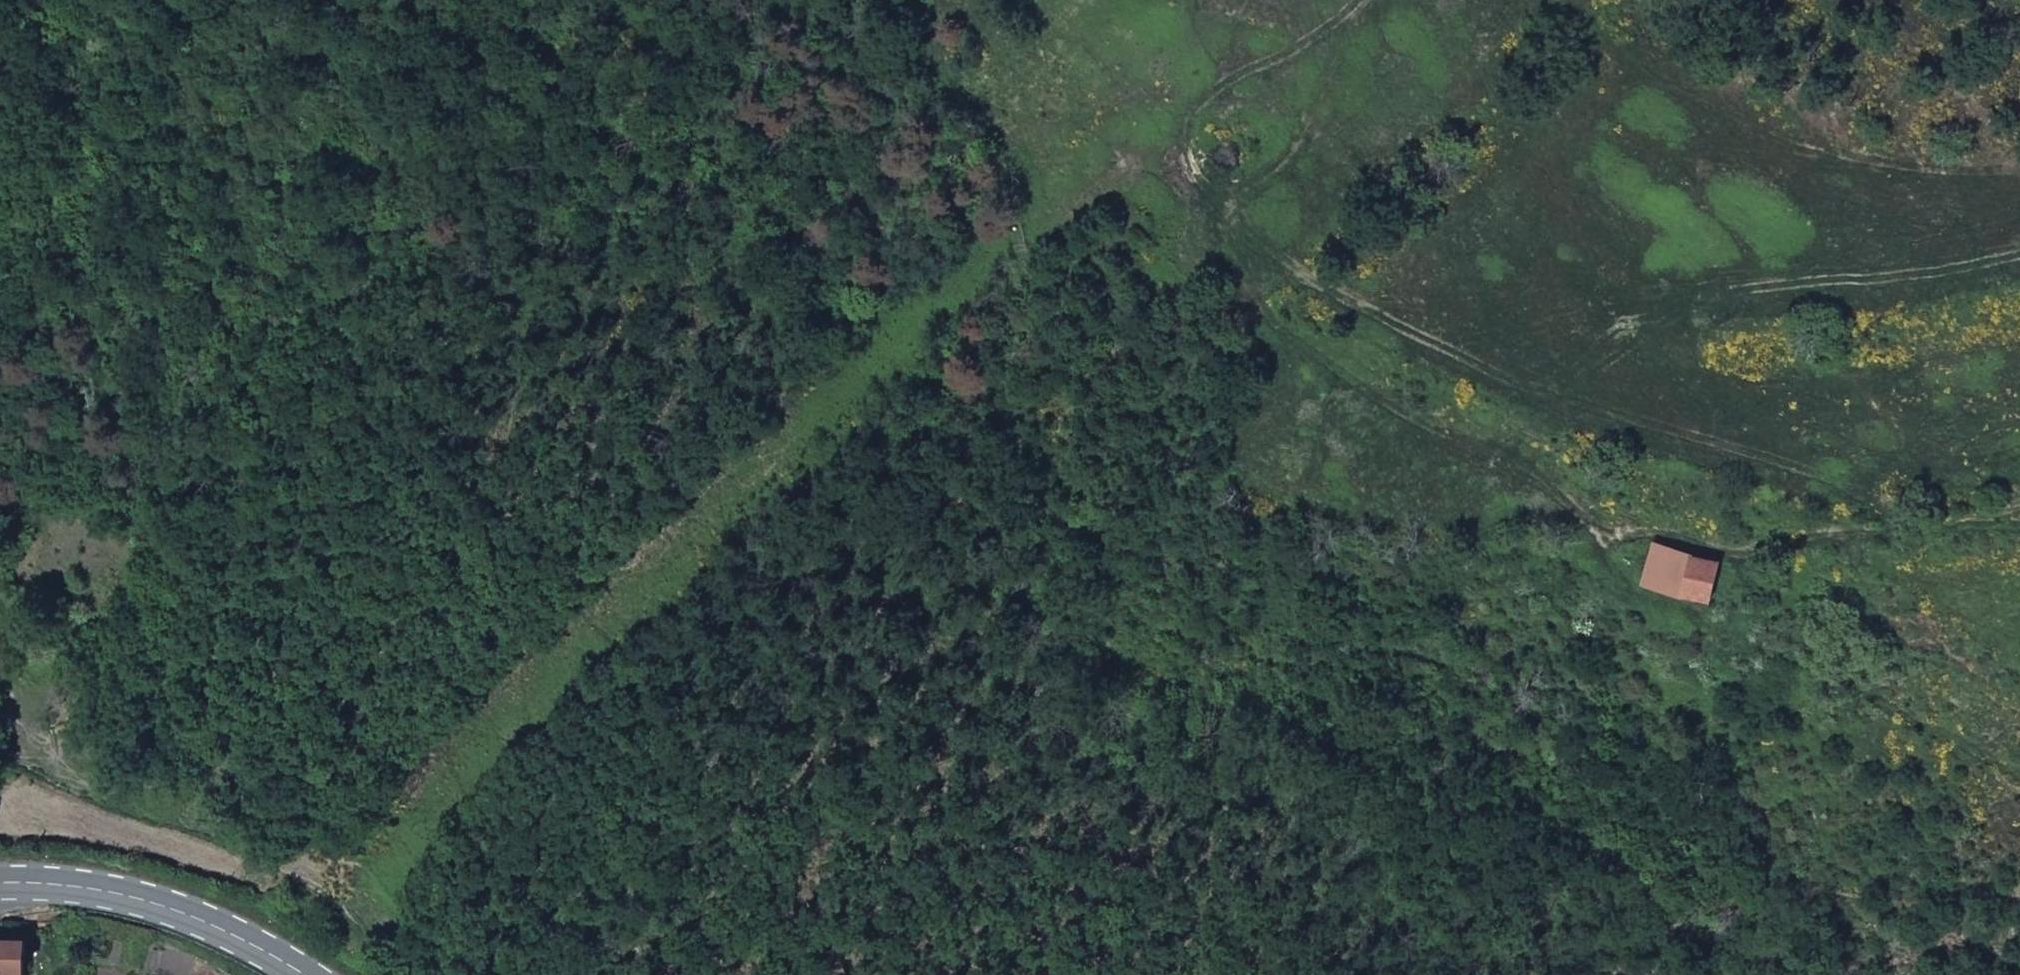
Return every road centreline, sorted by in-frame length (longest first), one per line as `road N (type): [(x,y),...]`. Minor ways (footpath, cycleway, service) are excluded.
road 1 (primary): [(0,883),(104,889),(176,910),(250,941),(302,974)]

